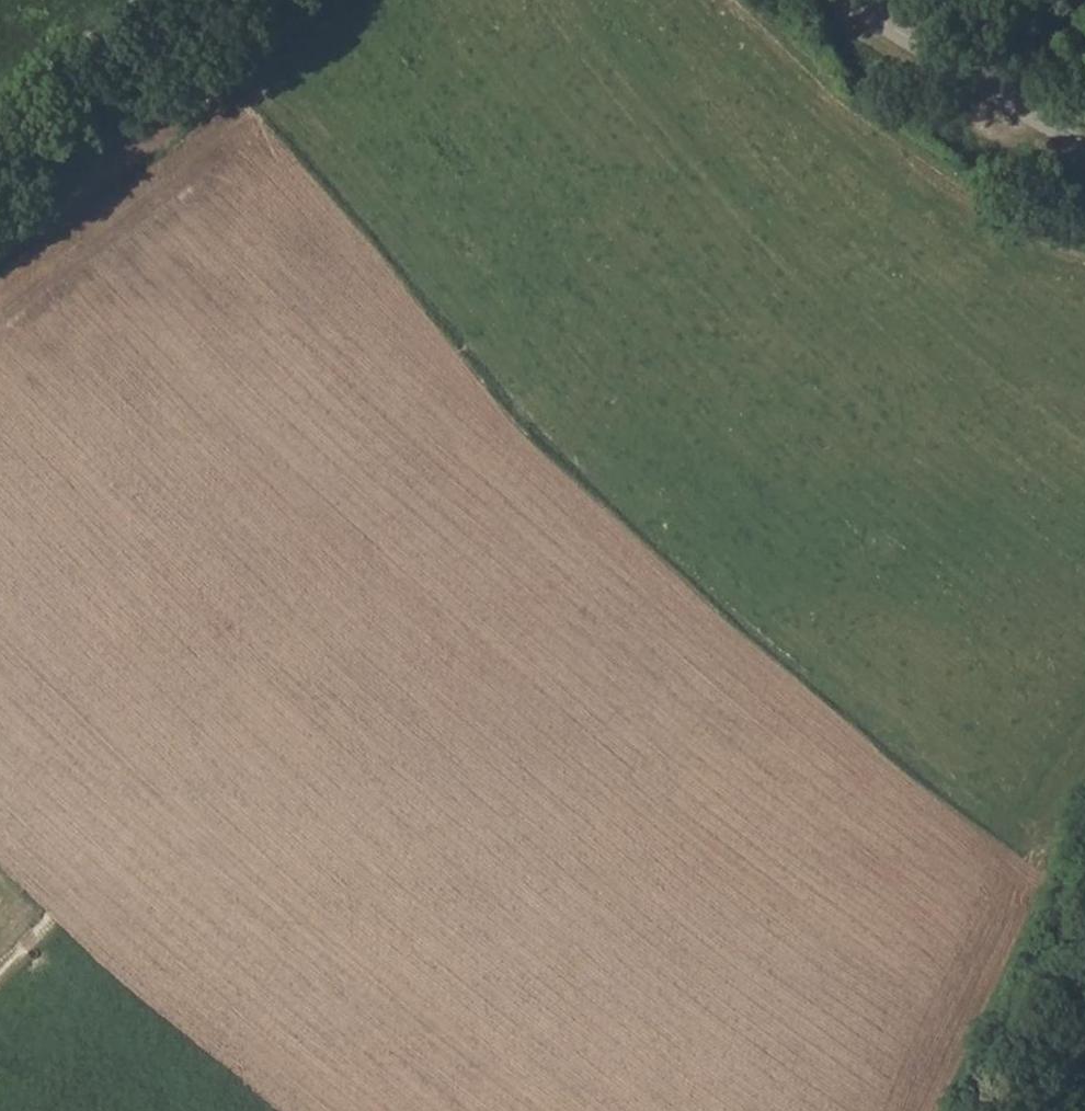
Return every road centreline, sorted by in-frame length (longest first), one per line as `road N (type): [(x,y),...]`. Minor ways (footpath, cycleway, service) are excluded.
road 1 (tertiary): [(233,0),(0,174)]
road 2 (tertiary): [(1084,140),(845,0)]

